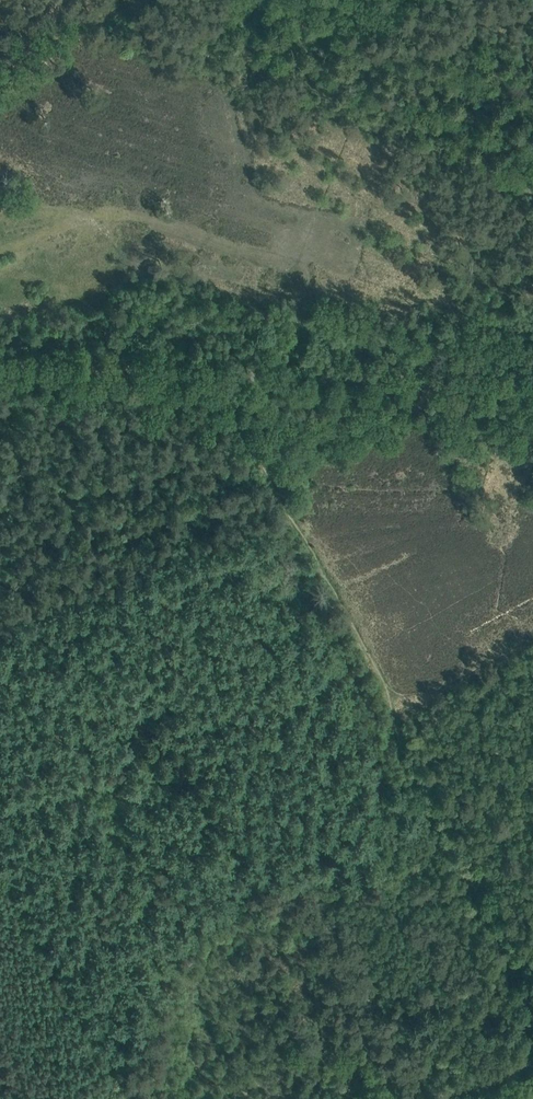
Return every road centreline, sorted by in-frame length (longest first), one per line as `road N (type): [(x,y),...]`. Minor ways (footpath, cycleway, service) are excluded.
road 1 (track): [(532,996),(398,765),(375,685),(210,390)]
road 2 (tertiary): [(0,381),(532,403)]
road 3 (track): [(97,1098),(103,1067),(0,863)]

